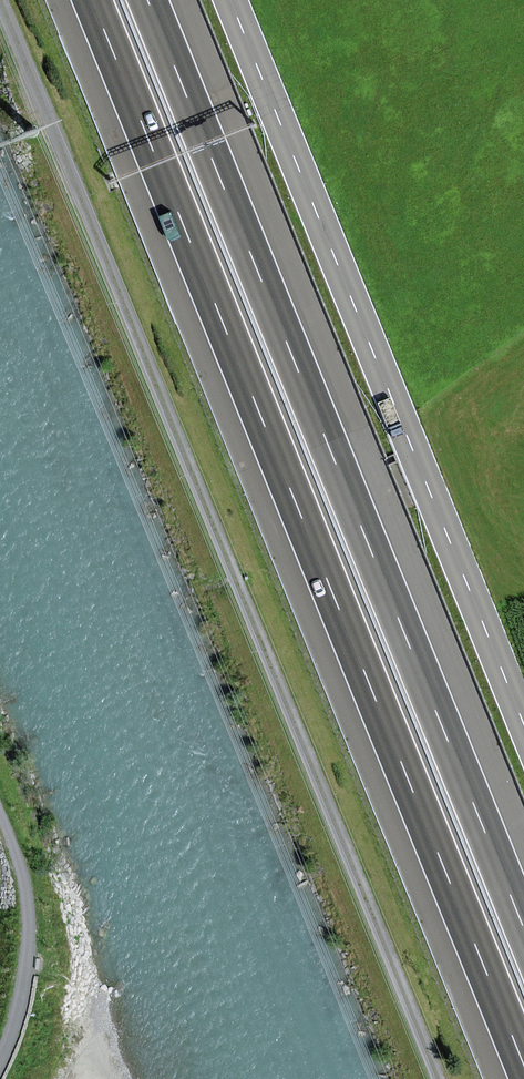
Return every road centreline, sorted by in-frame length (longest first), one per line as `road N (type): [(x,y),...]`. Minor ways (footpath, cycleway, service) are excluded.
road 1 (track): [(439,1078),(0,3)]
road 2 (motorway): [(93,0),(523,1064)]
road 3 (motorway): [(523,928),(148,0)]
road 4 (primary): [(229,0),(523,731)]
road 5 (track): [(0,1068),(24,1011),(34,941),(27,870),(0,797)]

